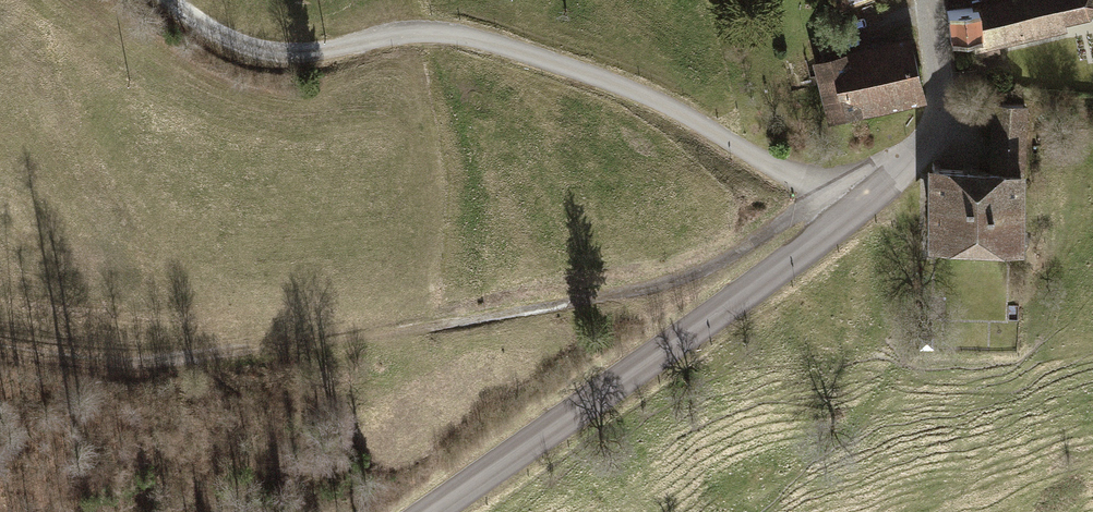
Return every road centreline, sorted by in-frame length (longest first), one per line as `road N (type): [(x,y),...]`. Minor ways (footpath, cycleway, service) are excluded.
road 1 (track): [(821,188),(769,234),(672,283),(395,331),(129,362),(0,347)]
road 2 (tertiary): [(426,511),(864,204),(911,154),(927,123),(934,73),(924,0)]

